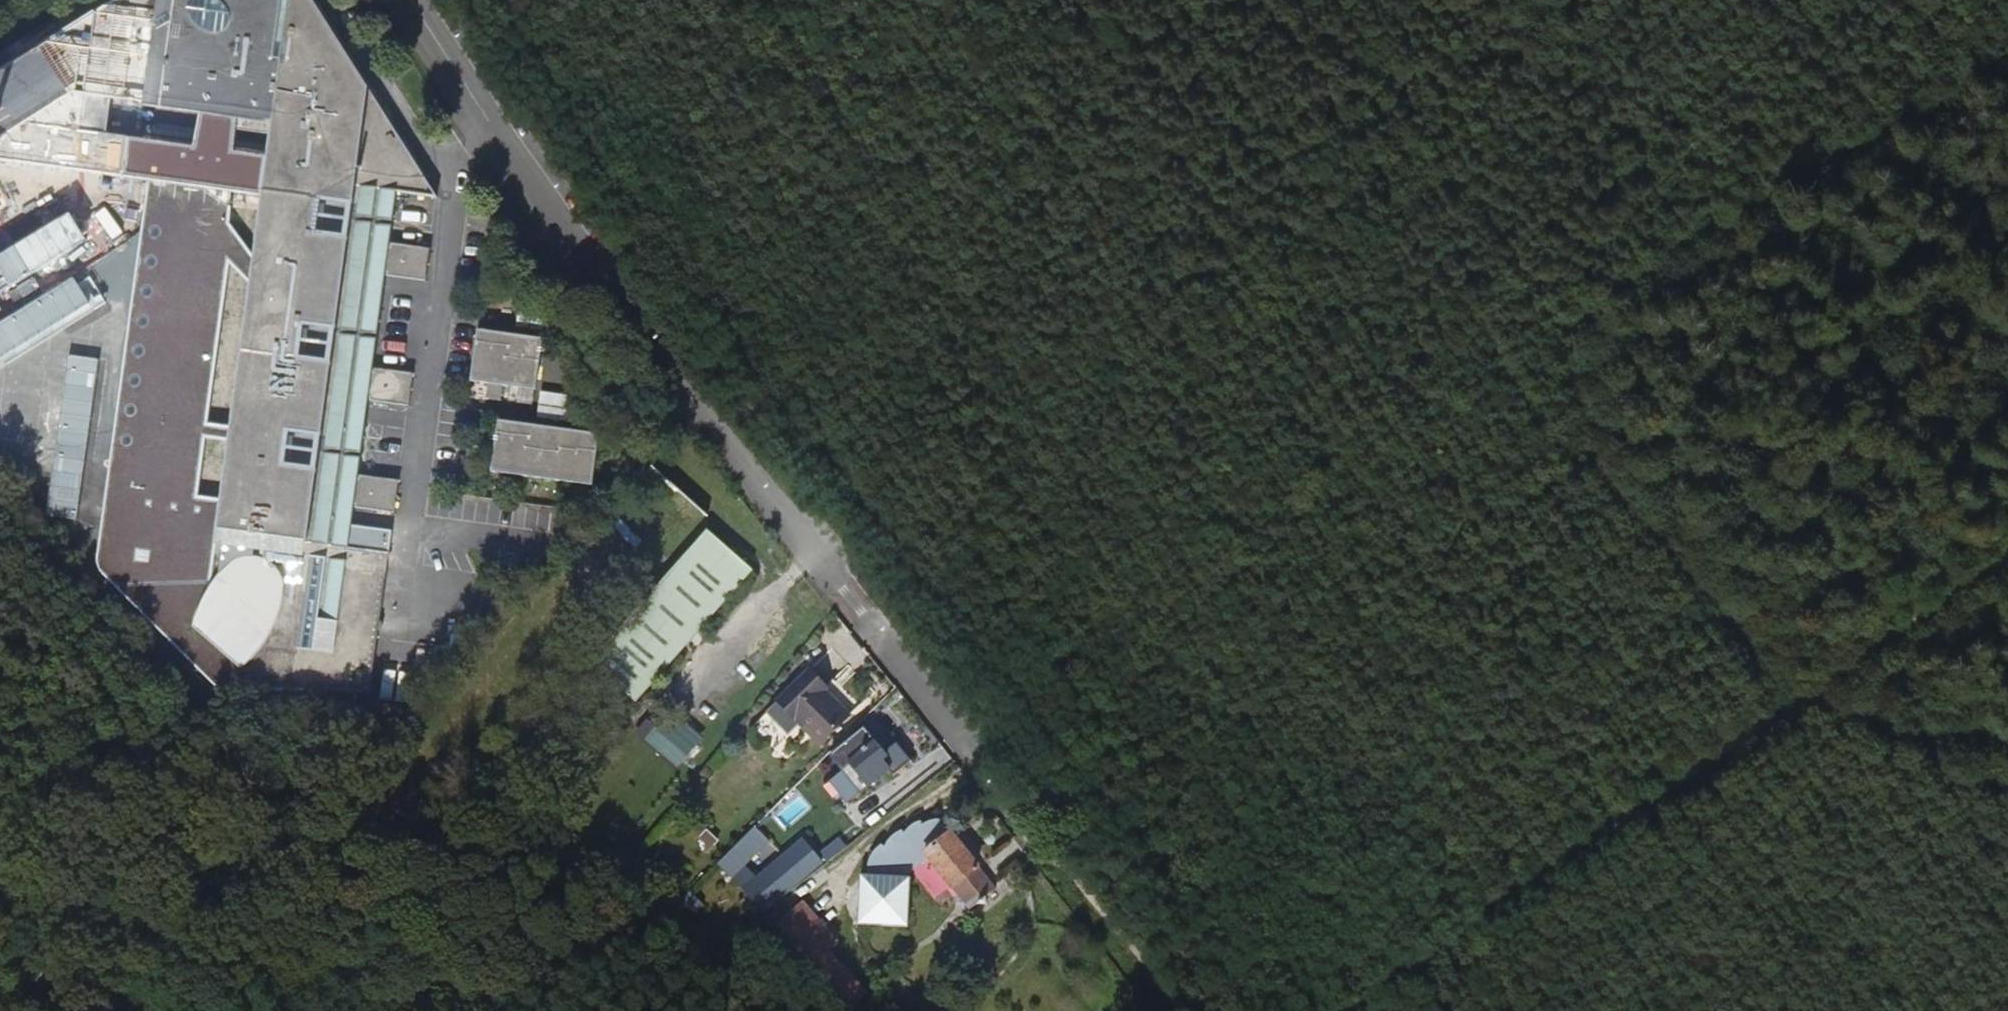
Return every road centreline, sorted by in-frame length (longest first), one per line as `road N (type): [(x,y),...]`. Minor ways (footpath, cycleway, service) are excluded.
road 1 (residential): [(413,0),(713,434),(1013,807)]
road 2 (track): [(1191,1010),(1013,807)]

